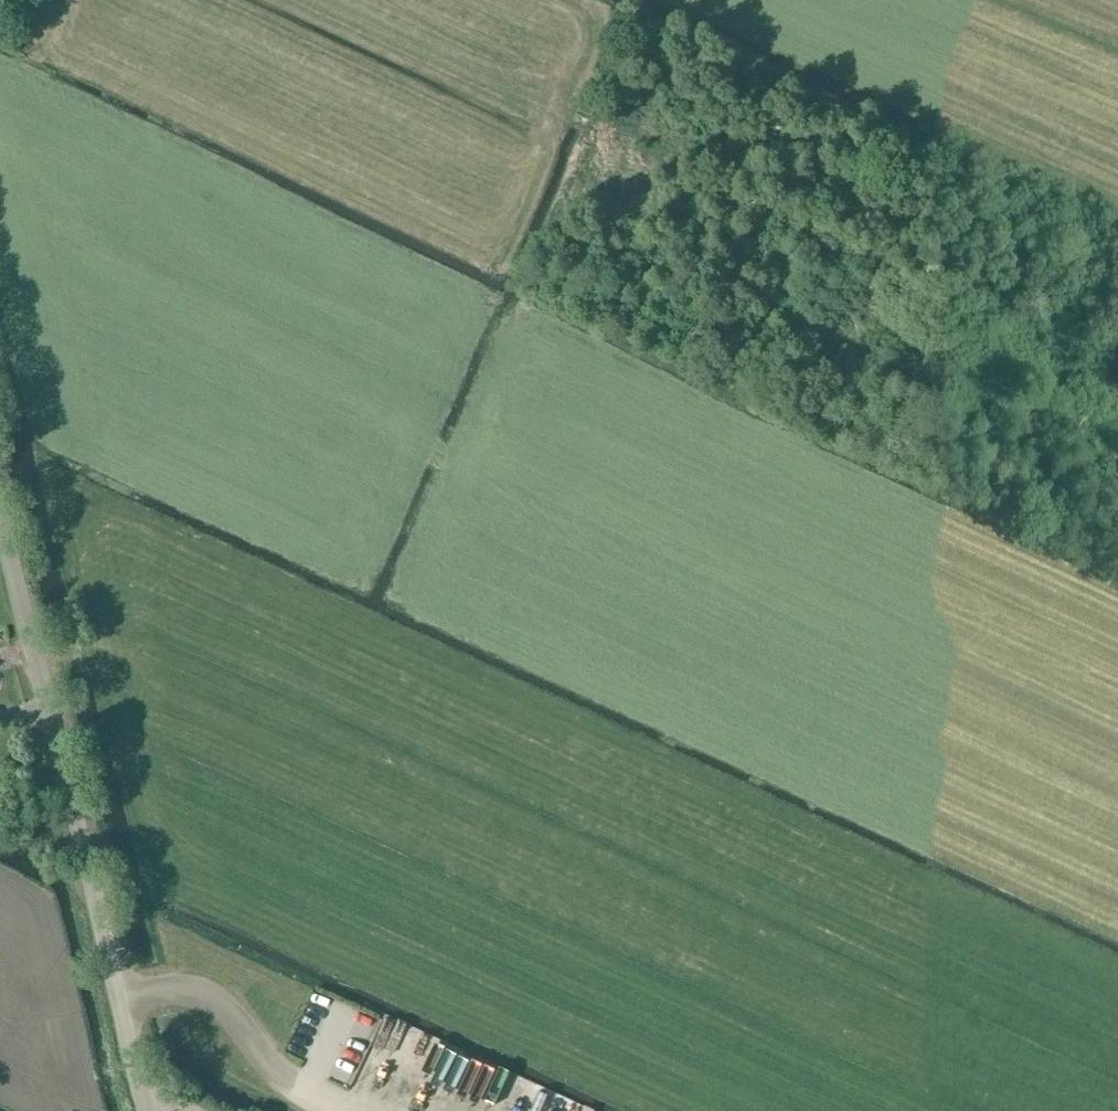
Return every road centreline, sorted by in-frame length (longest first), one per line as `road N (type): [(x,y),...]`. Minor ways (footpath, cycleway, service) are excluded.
road 1 (unclassified): [(137,1110),(0,554)]

